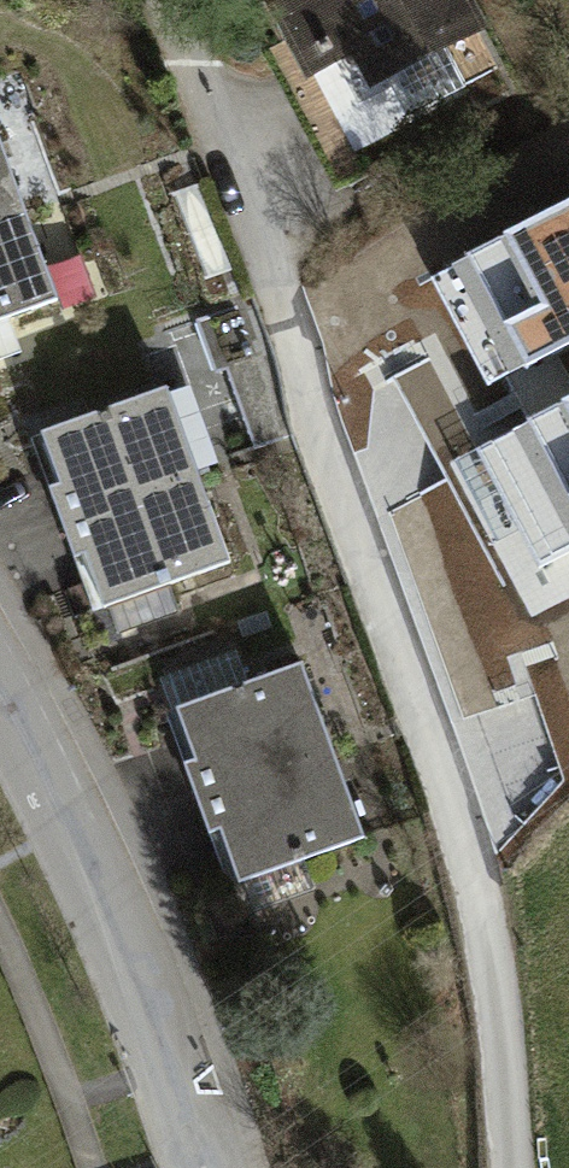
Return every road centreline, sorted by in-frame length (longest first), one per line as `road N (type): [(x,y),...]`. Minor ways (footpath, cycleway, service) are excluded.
road 1 (residential): [(511,1167),(498,992),(471,847),(177,0)]
road 2 (unclassified): [(0,678),(114,907),(205,1167)]

